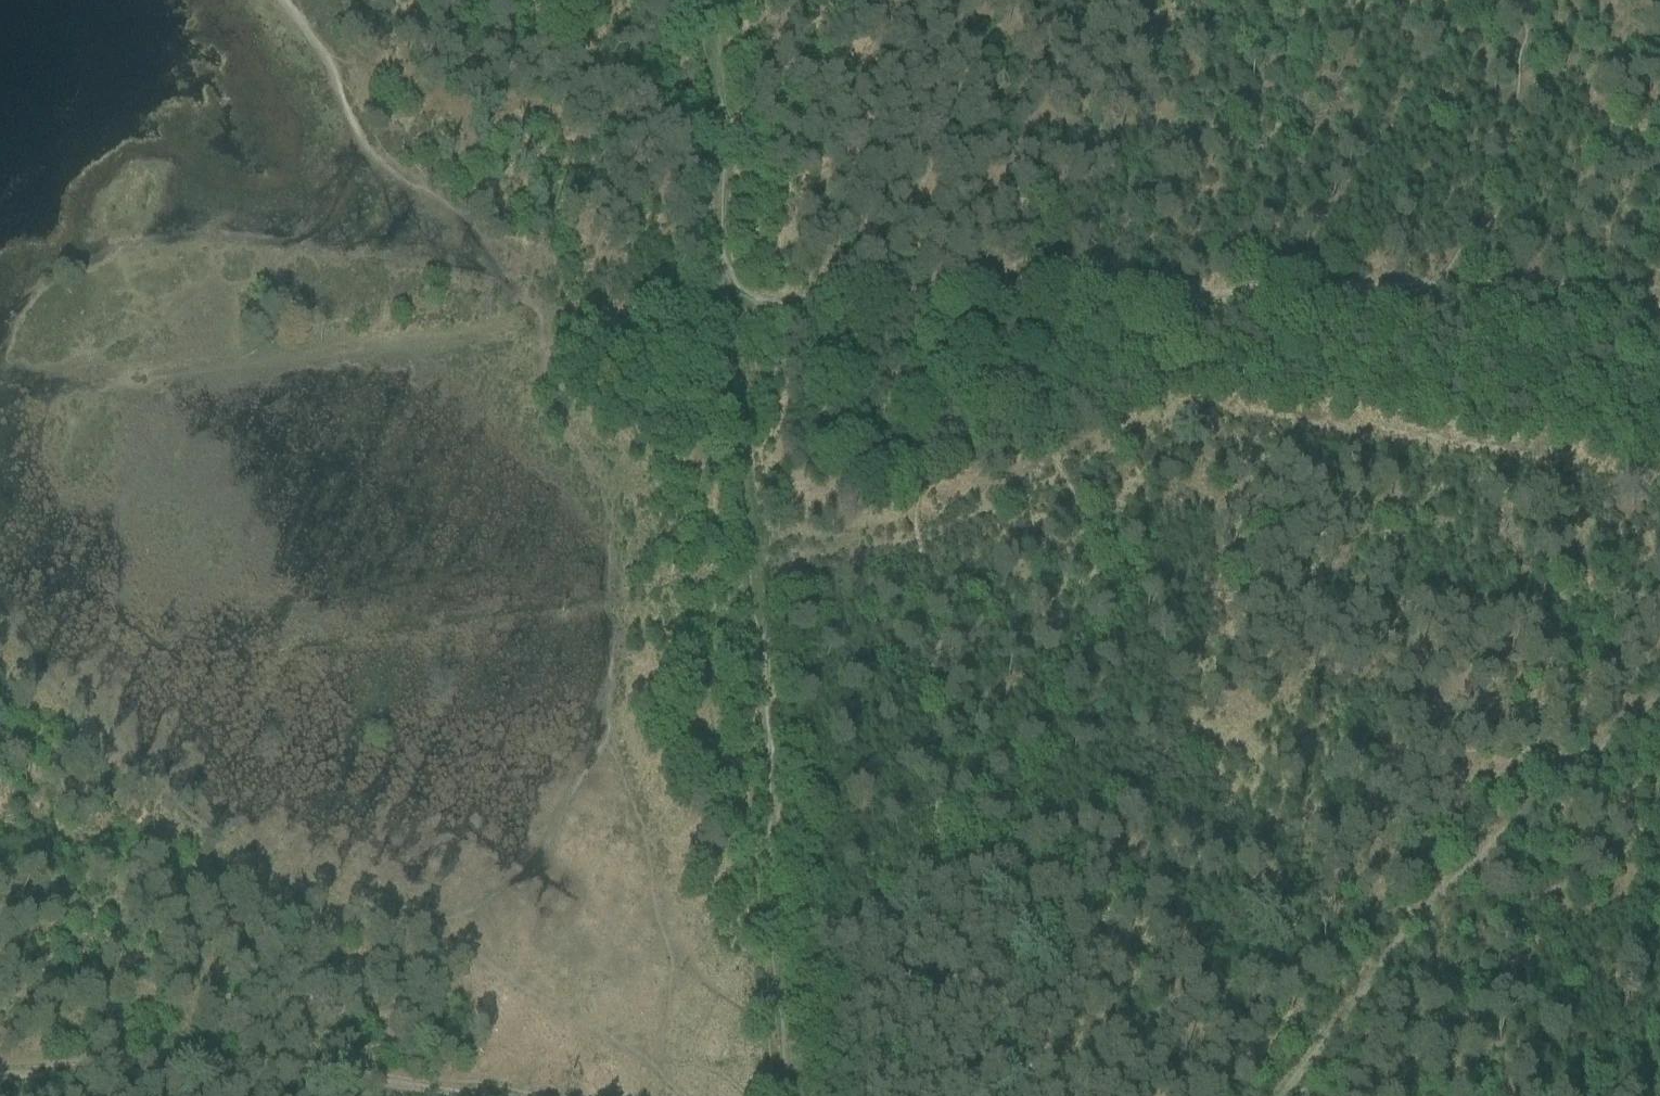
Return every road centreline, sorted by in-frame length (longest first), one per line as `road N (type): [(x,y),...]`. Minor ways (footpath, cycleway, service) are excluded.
road 1 (track): [(1659,699),(1431,906),(1287,1095)]
road 2 (track): [(108,1071),(191,1067),(494,1095)]

